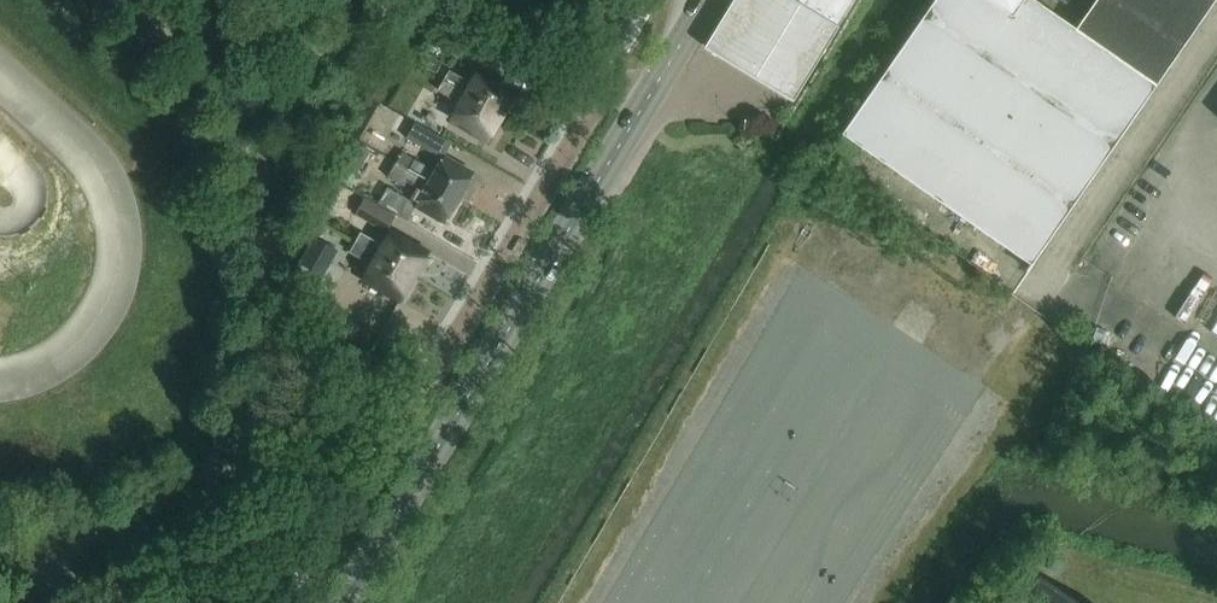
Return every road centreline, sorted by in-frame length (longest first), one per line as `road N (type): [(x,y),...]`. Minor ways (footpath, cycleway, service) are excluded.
road 1 (residential): [(653,91),(605,89),(301,602)]
road 2 (secondary): [(339,602),(653,91)]

